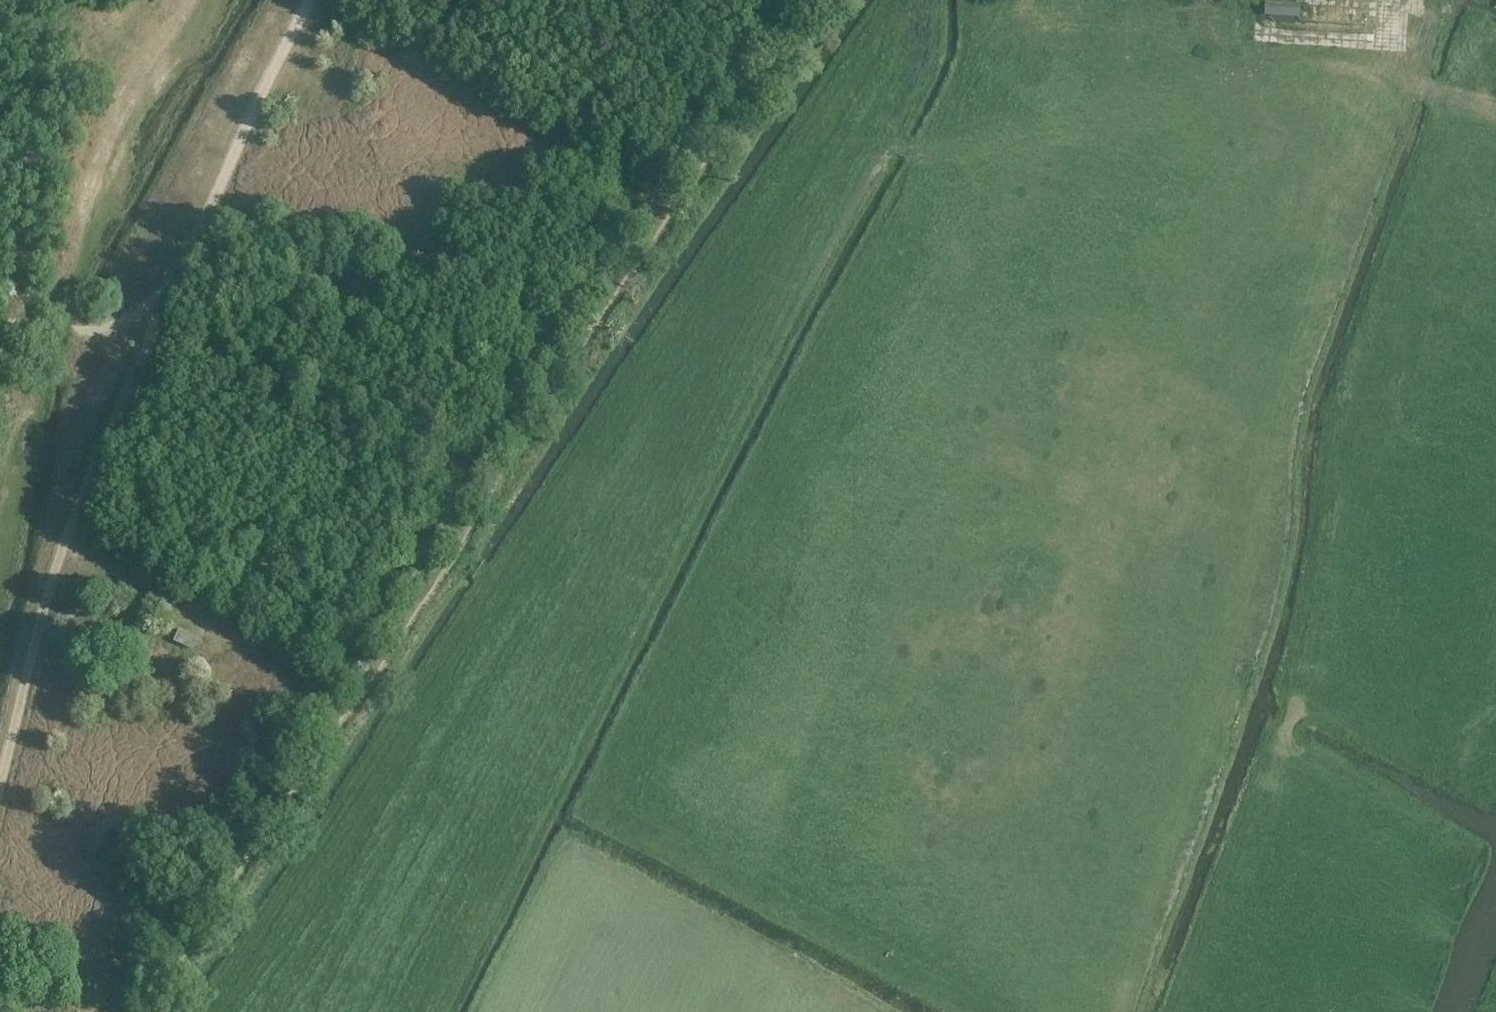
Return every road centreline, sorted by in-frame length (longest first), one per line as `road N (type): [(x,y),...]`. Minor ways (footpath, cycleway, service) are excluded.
road 1 (track): [(0,319),(81,330),(134,317),(166,289),(199,239),(311,0)]
road 2 (track): [(1419,0),(1398,82),(1495,111)]

